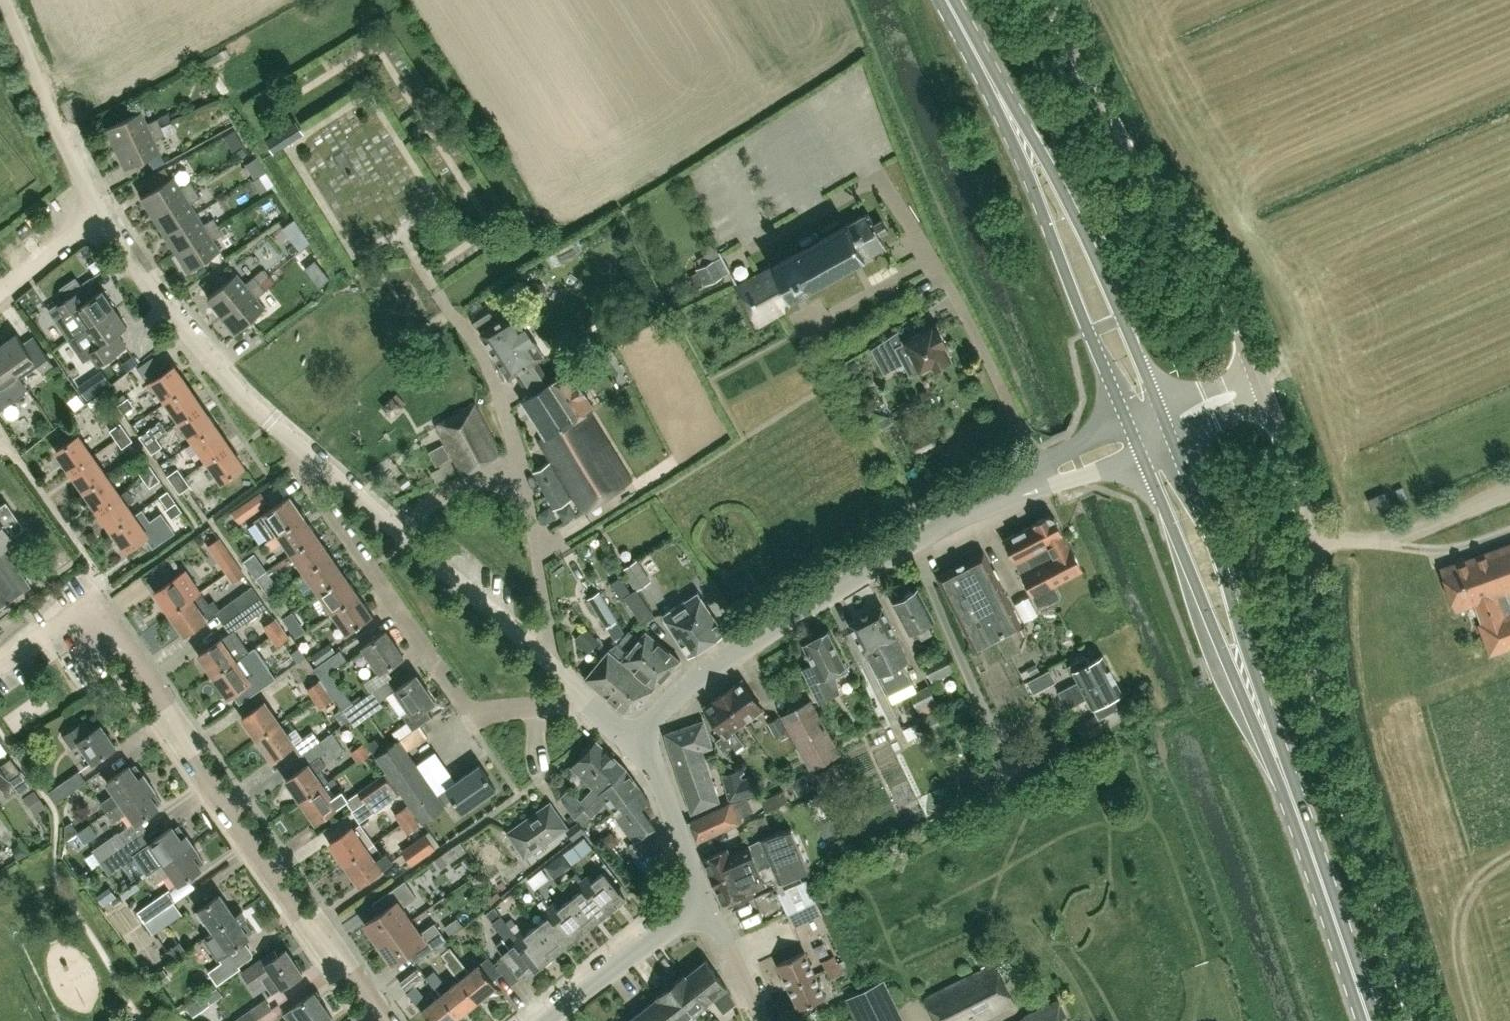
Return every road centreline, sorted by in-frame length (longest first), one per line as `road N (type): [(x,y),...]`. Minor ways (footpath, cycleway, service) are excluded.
road 1 (unclassified): [(1415,1020),(1322,721),(1298,488),(1268,399)]
road 2 (residential): [(392,1020),(328,931),(303,916),(192,759),(191,735),(94,598),(0,664)]
road 3 (unclassified): [(641,742),(689,680),(1009,490)]
road 4 (unclassified): [(1256,370),(1223,295),(1104,102),(1056,0)]
road 5 (residential): [(316,458),(318,485),(469,712),(586,699)]
road 6 (primary): [(1294,802),(1175,443)]
road 7 (primary): [(1143,456),(1294,802)]
road 8 (primary): [(1160,407),(1084,232),(1044,155),(993,84)]
road 9 (primary): [(993,84),(1129,421)]
road 10 (residential): [(316,458),(232,389),(102,215)]
road 11 (primary): [(1367,1020),(1294,802)]
road 12 (residential): [(523,473),(493,372),(437,292)]
road 13 (residential): [(554,666),(404,535)]
road 14 (unclassified): [(551,1020),(707,899)]
road 15 (residential): [(554,666),(523,473)]
road 16 (unclassified): [(707,899),(641,742)]
road 17 (unclassified): [(59,131),(4,0)]
road 18 (residential): [(523,473),(437,499),(404,535)]
road 19 (unclassified): [(1129,421),(1009,490)]
road 20 (unclassified): [(1009,490),(1143,456)]
road 21 (residential): [(763,1020),(707,899)]
road 22 (residential): [(102,215),(0,290)]

